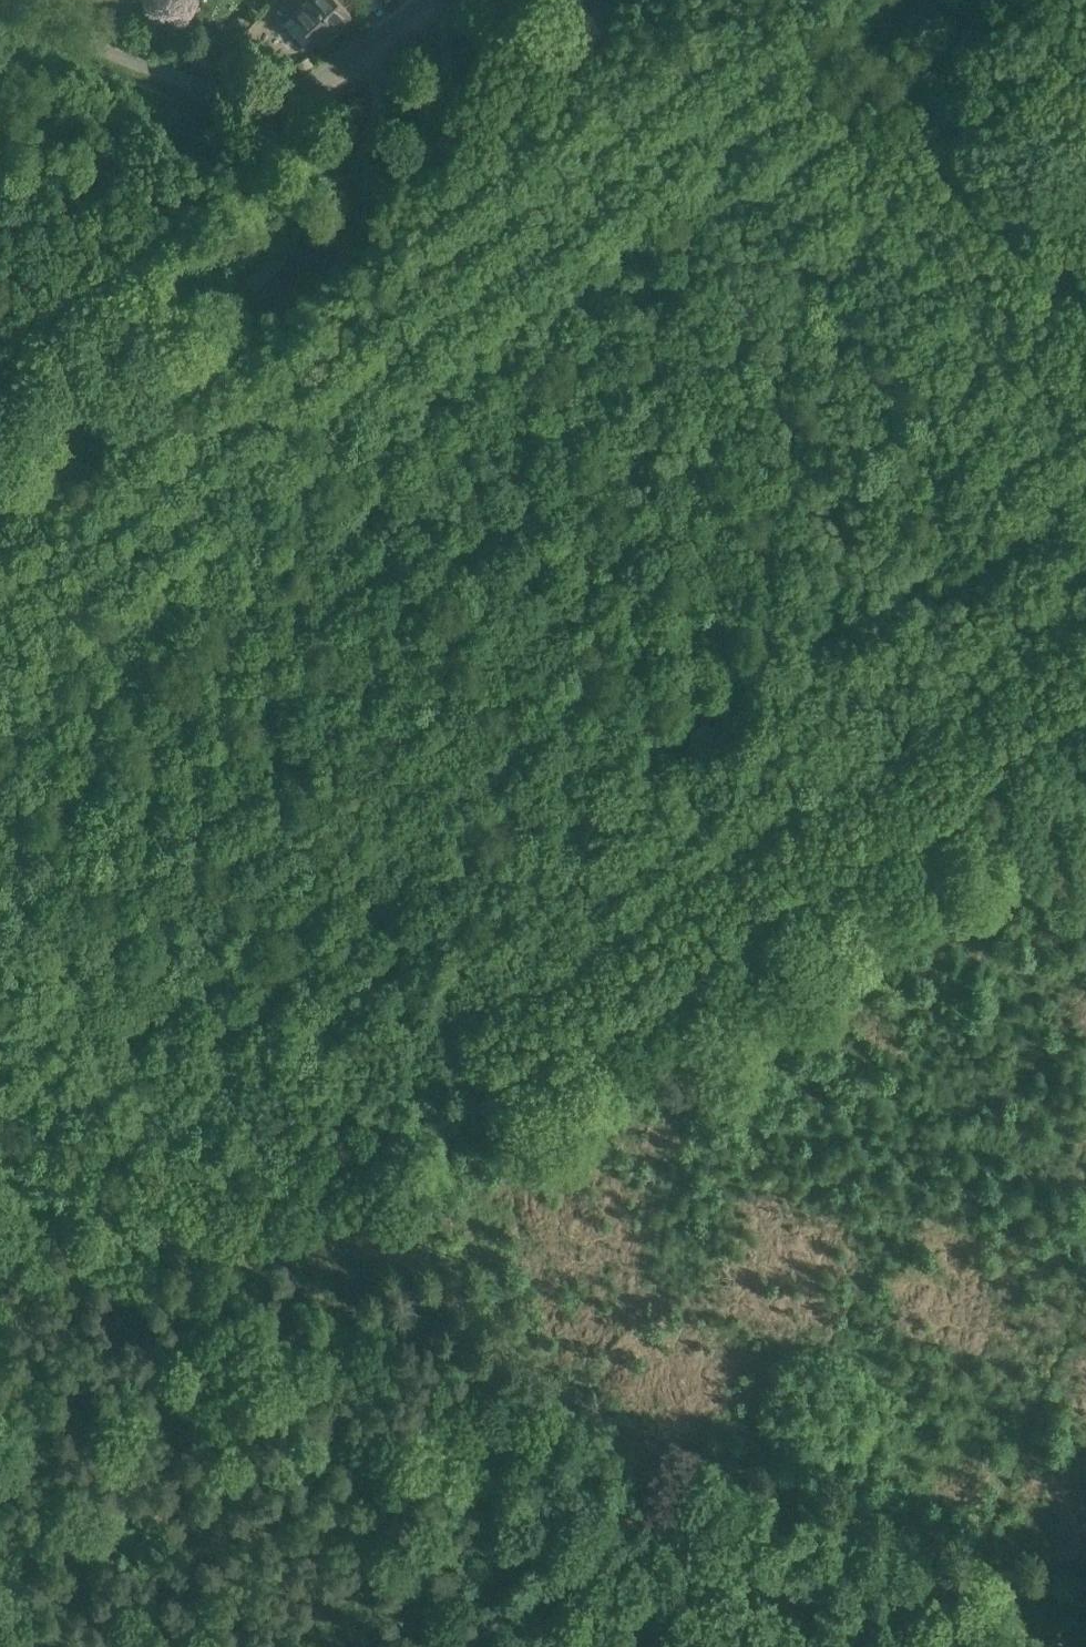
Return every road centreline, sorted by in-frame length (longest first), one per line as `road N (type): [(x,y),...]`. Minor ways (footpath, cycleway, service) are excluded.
road 1 (track): [(956,1544),(0,1156)]
road 2 (track): [(352,80),(360,113),(354,154),(314,220),(0,476)]
road 3 (unclassified): [(448,0),(352,80),(304,101),(228,88),(0,1)]
road 4 (track): [(956,1544),(1085,1238)]
road 5 (track): [(956,1544),(1079,1597)]

